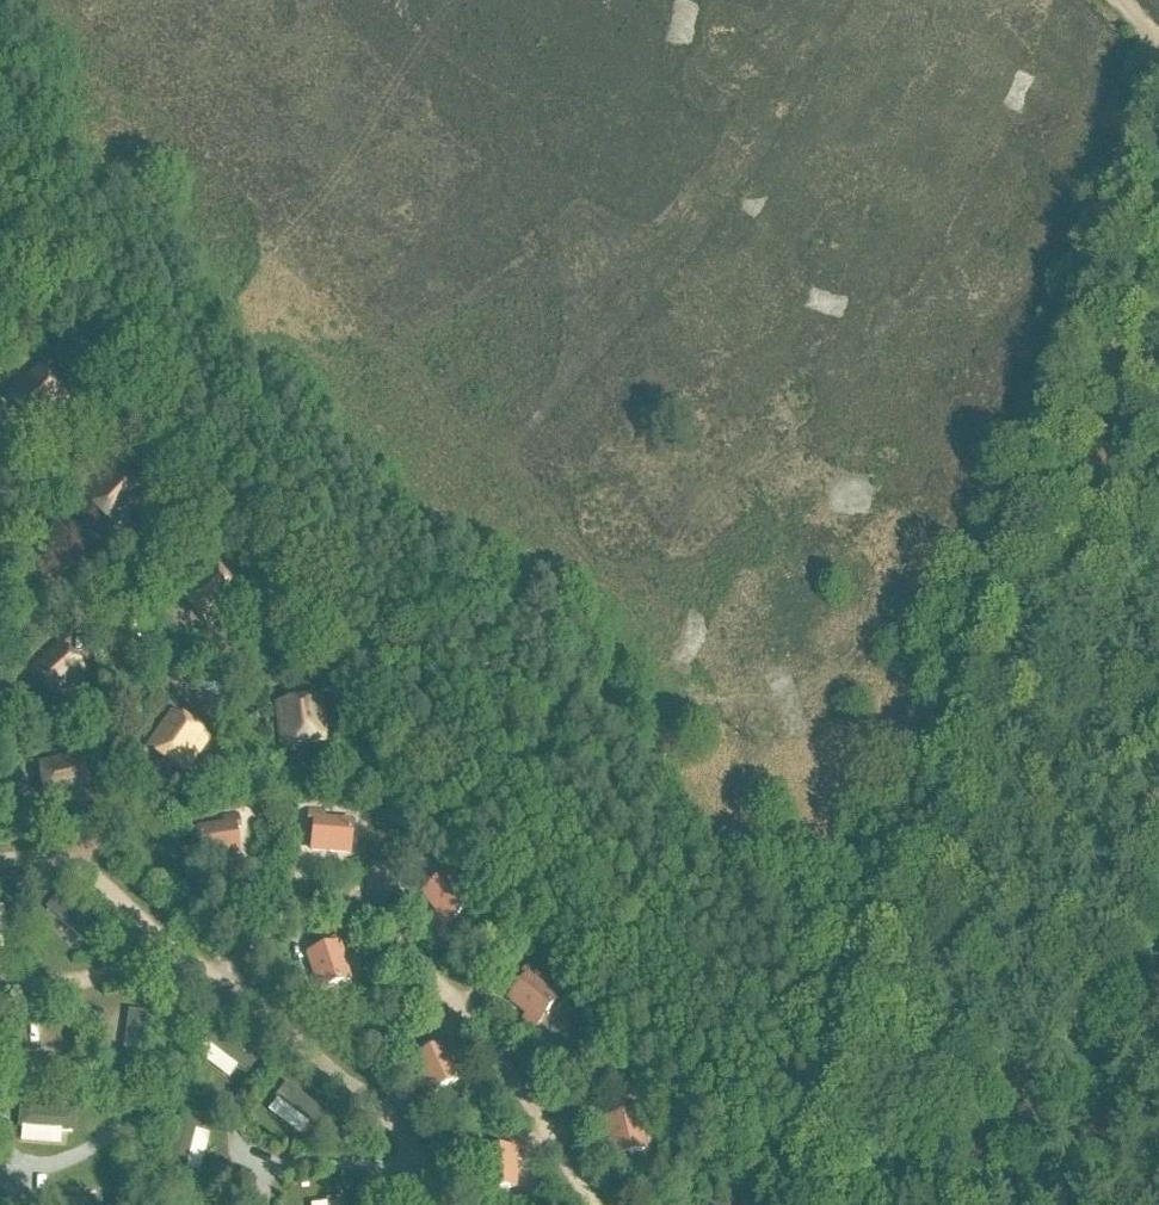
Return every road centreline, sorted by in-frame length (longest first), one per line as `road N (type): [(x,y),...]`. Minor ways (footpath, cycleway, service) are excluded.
road 1 (track): [(1158,93),(795,1198)]
road 2 (track): [(1158,561),(1049,925)]

